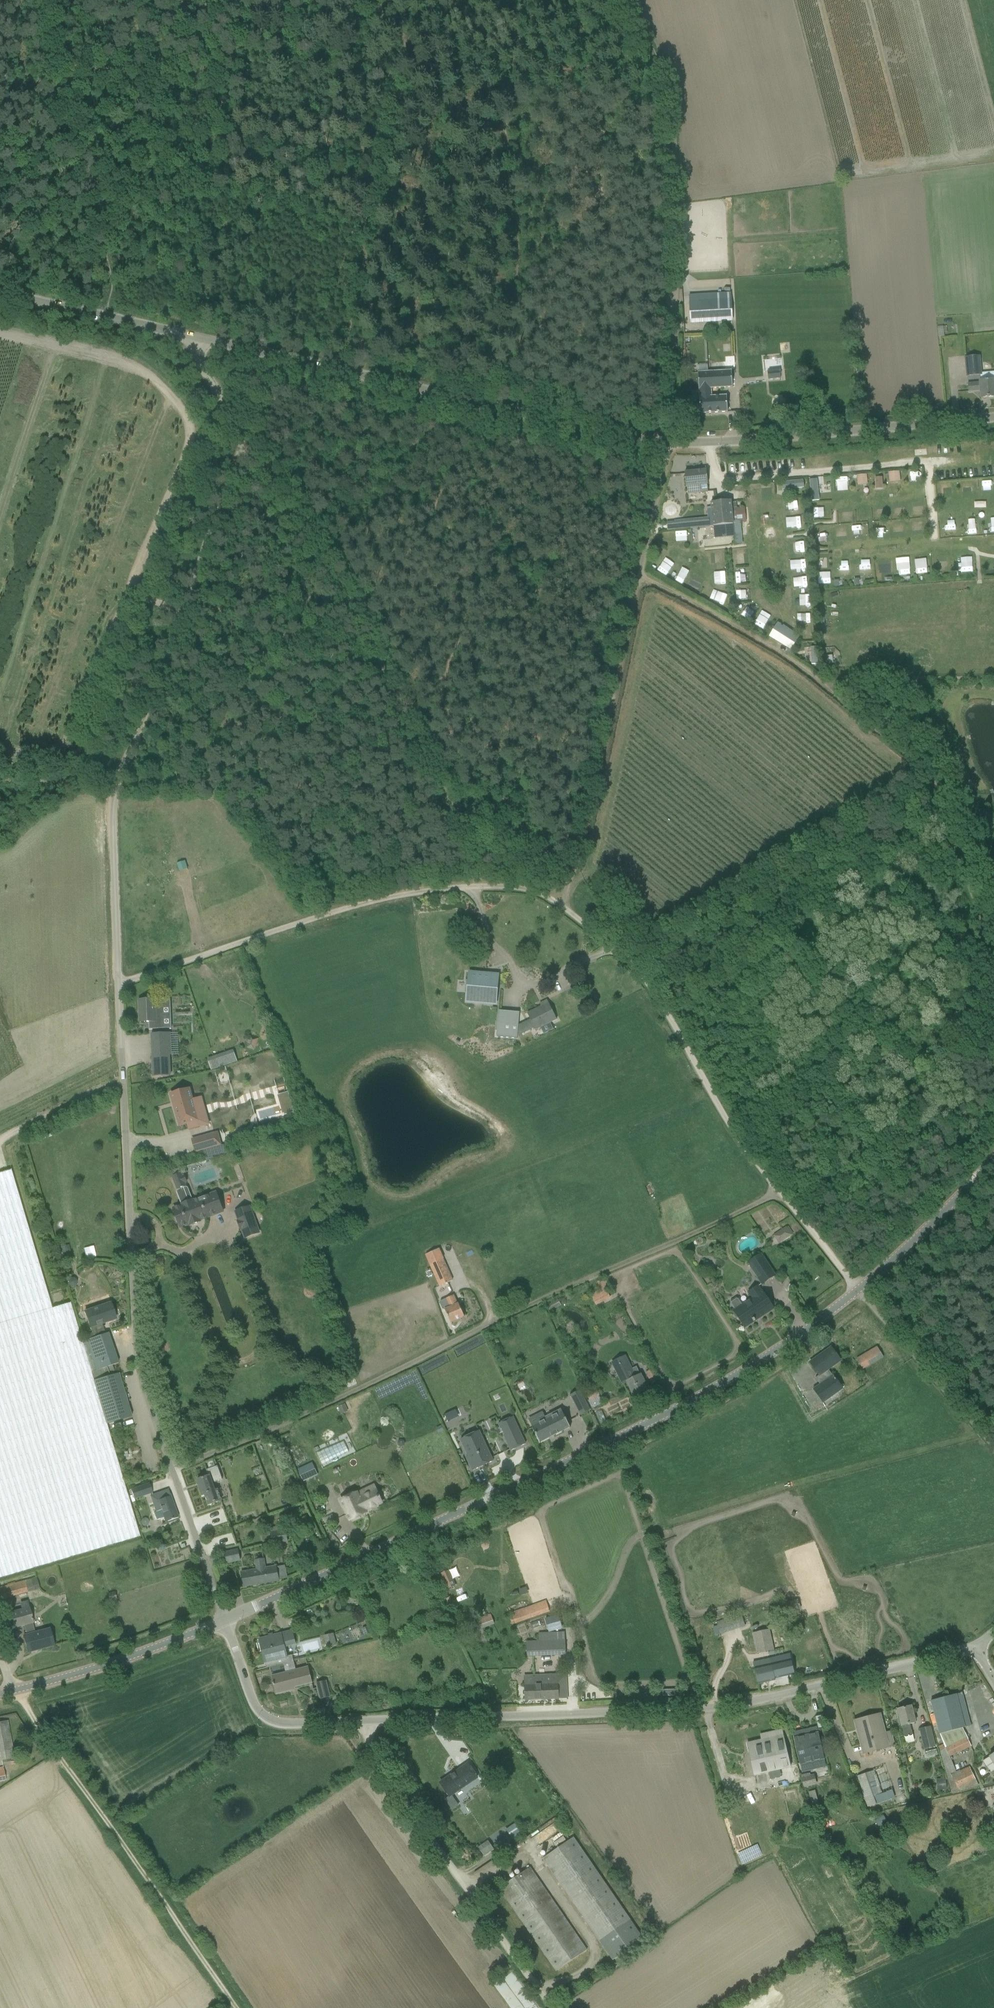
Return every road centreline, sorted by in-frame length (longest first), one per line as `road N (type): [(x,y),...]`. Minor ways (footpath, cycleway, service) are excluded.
road 1 (unclassified): [(227,1619),(136,1359),(112,813),(244,434),(187,336)]
road 2 (tertiary): [(227,1619),(652,1420),(785,1348),(917,1238),(993,1160)]
road 3 (track): [(659,60),(676,96),(670,443),(589,841),(565,902)]
road 4 (unclassified): [(979,1650),(712,1702),(292,1723),(272,1713),(227,1619)]
road 5 (track): [(993,1445),(739,1140),(640,973),(608,935),(550,892)]
road 6 (track): [(171,1470),(620,1265),(787,1199)]
road 7 (track): [(993,941),(939,797),(916,766),(844,703),(645,574)]
road 8 (unclassified): [(487,405),(633,439),(712,447),(993,421)]
road 9 (track): [(550,892),(473,886),(382,901),(120,988)]
road 10 (track): [(240,2007),(0,1660)]
road 11 (track): [(433,762),(391,666),(244,434)]
road 12 (track): [(556,2007),(358,1723)]
road 13 (unclassified): [(487,405),(187,336)]
road 14 (tertiary): [(0,1698),(227,1619)]
road 15 (unclassified): [(187,336),(0,293)]
road 16 (track): [(550,892),(451,793)]

